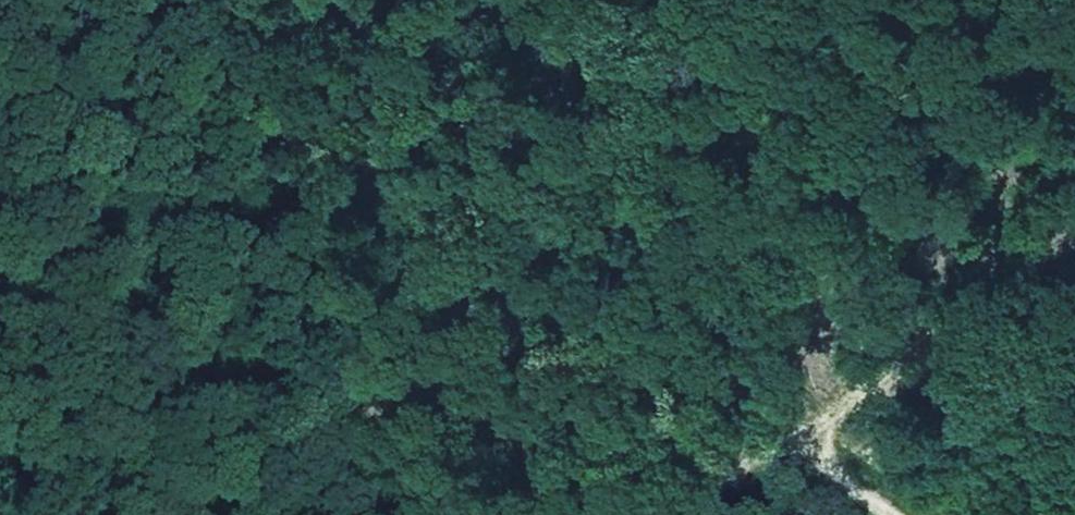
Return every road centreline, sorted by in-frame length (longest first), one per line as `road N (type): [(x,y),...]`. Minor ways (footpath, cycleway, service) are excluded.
road 1 (track): [(215,0),(430,514)]
road 2 (track): [(695,514),(1074,341)]

